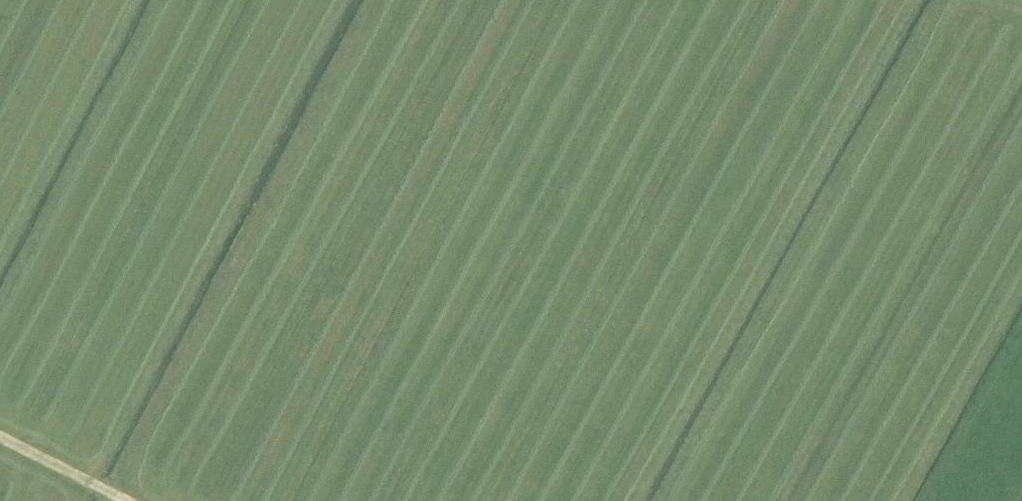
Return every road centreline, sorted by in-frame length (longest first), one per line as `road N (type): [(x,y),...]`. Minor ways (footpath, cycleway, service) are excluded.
road 1 (track): [(0,437),(125,500)]

